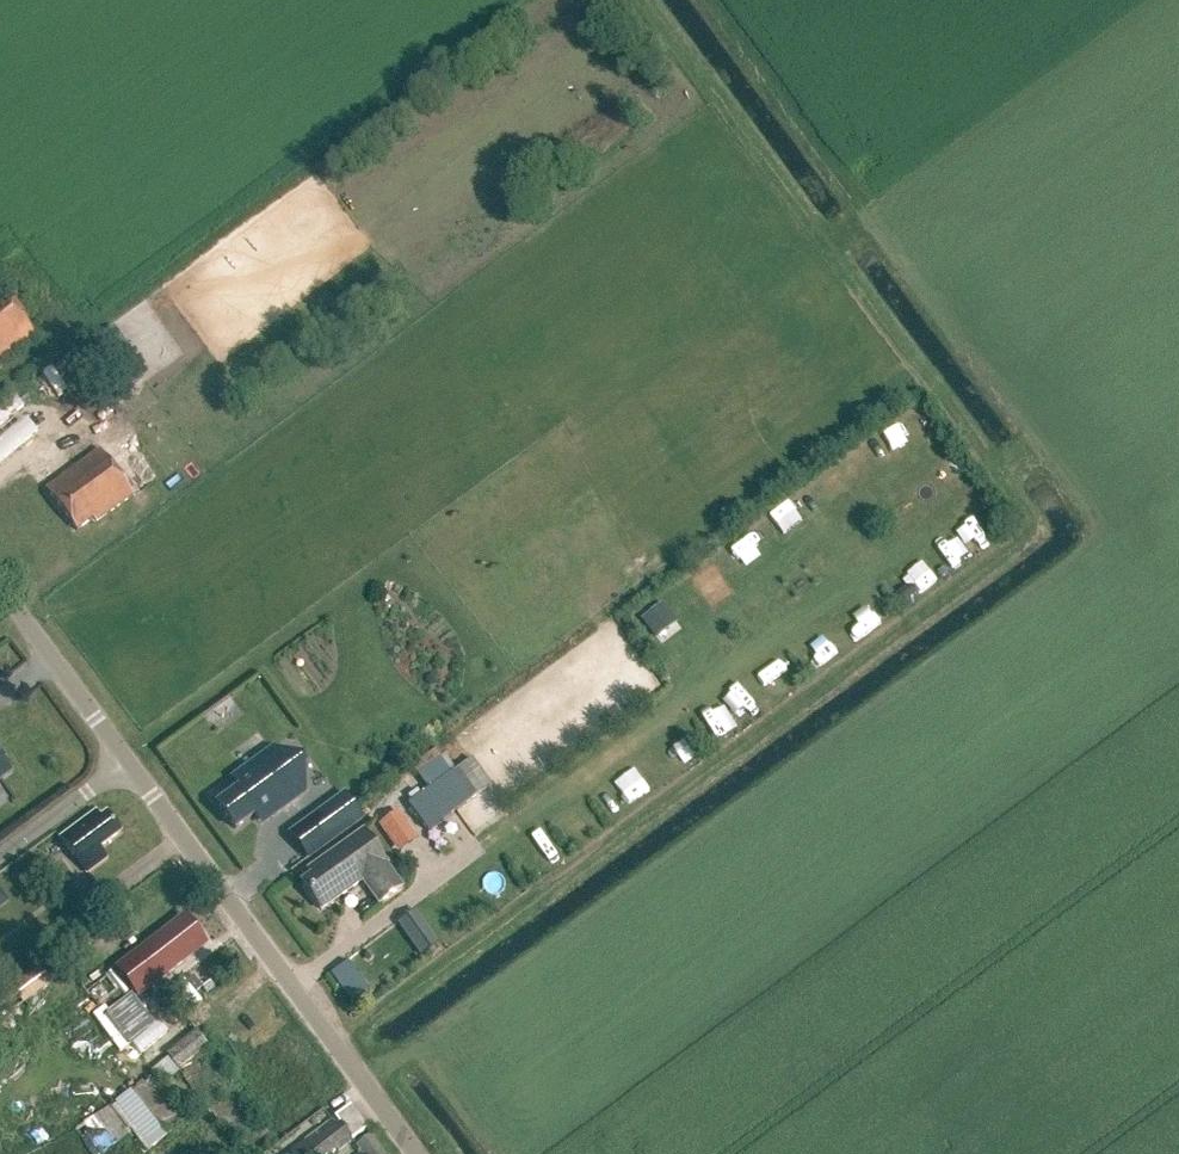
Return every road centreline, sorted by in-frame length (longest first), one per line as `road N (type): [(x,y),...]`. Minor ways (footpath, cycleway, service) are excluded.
road 1 (unclassified): [(414,1153),(126,764)]
road 2 (unclassified): [(126,764),(0,594)]
road 3 (residential): [(0,856),(126,764)]

